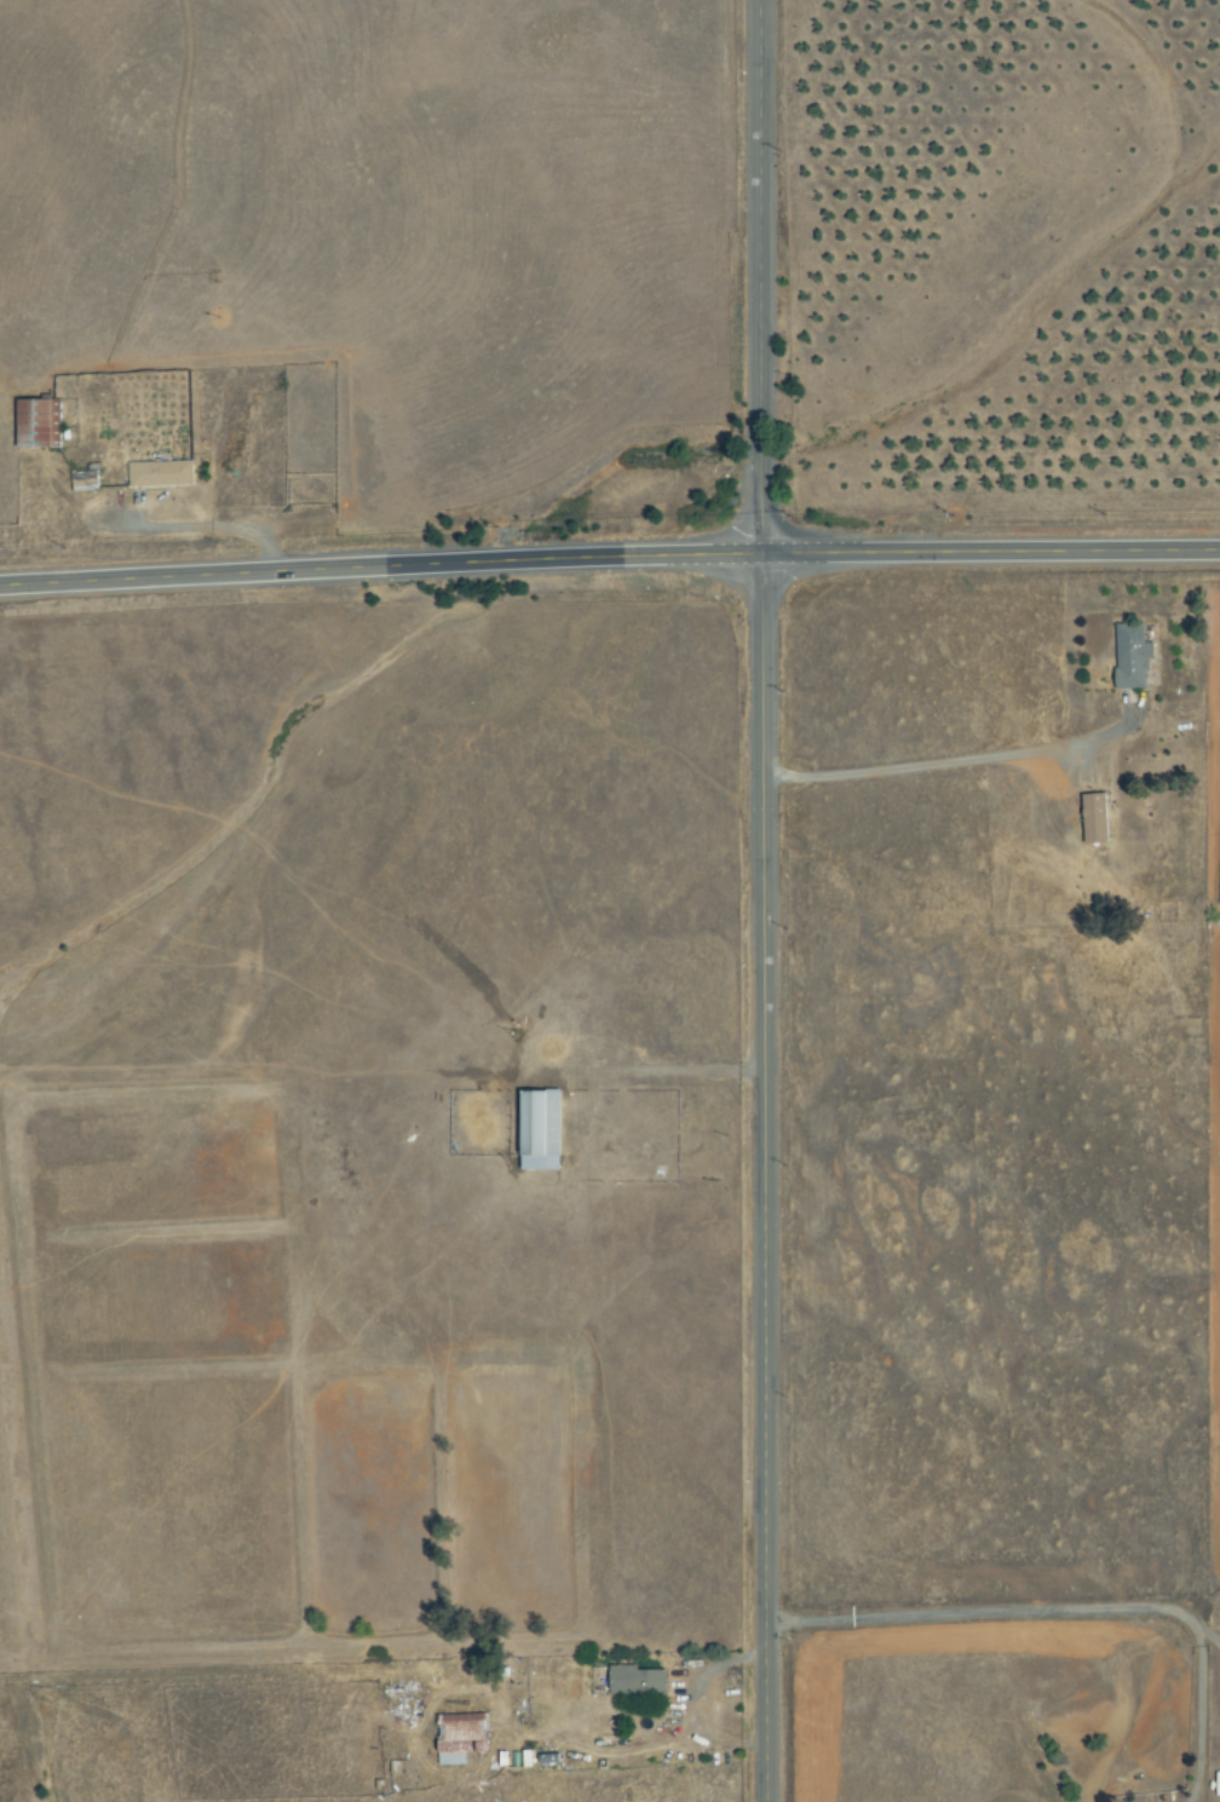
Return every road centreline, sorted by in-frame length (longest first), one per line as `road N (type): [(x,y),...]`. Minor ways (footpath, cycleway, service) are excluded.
road 1 (residential): [(767,1801),(761,554)]
road 2 (secondary): [(0,588),(761,554),(1219,554)]
road 3 (tertiary): [(761,554),(760,0)]

